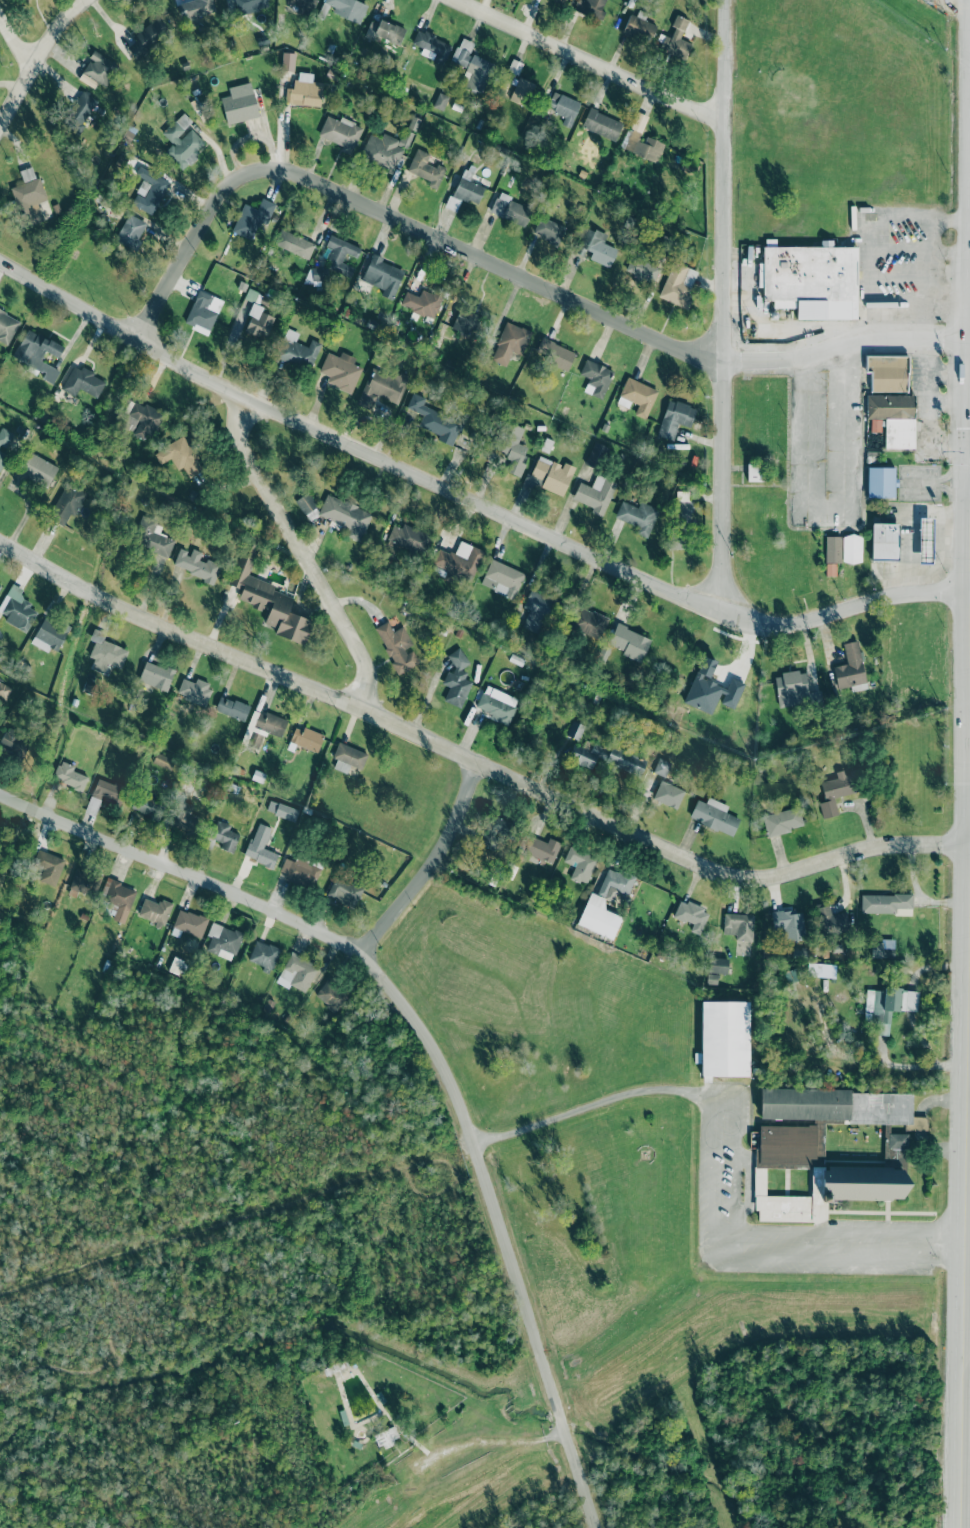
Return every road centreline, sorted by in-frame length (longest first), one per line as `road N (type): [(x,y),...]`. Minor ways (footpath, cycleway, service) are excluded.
road 1 (residential): [(0,260),(239,396),(723,617),(774,628),(886,596),(969,594)]
road 2 (residential): [(0,541),(131,614),(723,876),(758,879),(886,843),(969,844)]
road 3 (residential): [(0,794),(315,930),(362,955),(400,999),(452,1085),(602,1527)]
road 4 (residential): [(137,340),(218,191),(248,174),(283,172),(700,359),(764,362),(908,338),(969,343)]
road 5 (residential): [(723,617),(723,0)]
road 6 (track): [(0,1293),(402,1165),(468,1159),(474,1143)]
road 7 (secondary): [(966,1527),(969,1027)]
road 8 (residential): [(239,396),(244,450),(259,485),(360,656),(364,676),(354,708)]
road 9 (residential): [(453,0),(724,126)]
road 10 (residential): [(362,955),(449,834),(471,762)]
road 11 (residential): [(0,122),(29,69),(98,0)]

